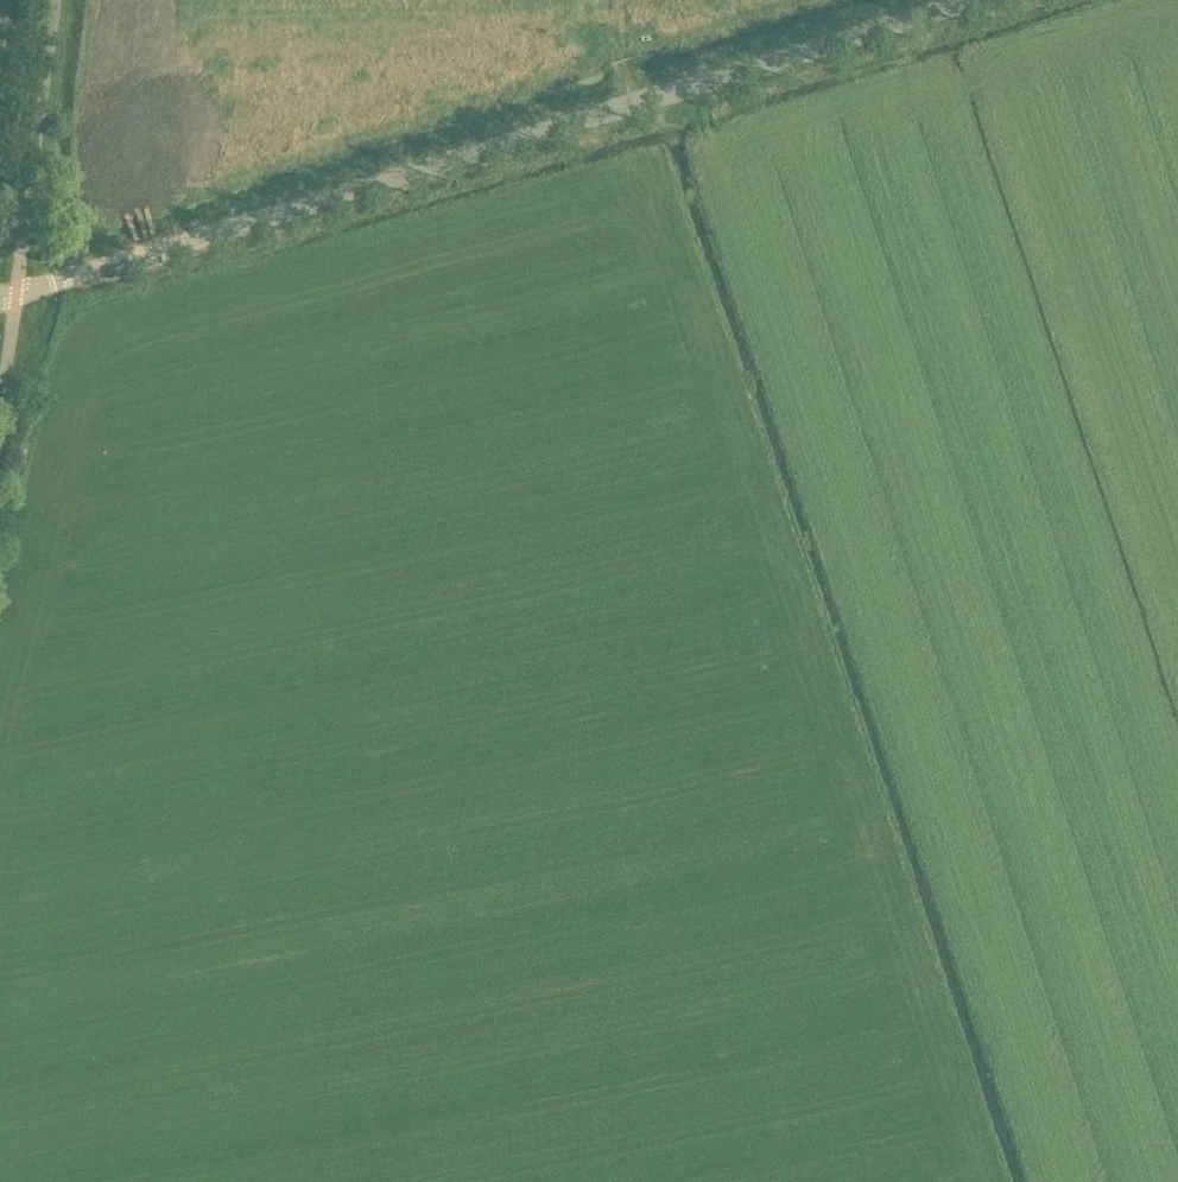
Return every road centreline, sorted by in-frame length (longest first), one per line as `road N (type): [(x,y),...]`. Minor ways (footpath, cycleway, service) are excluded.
road 1 (unclassified): [(15,300),(423,191),(1044,0)]

